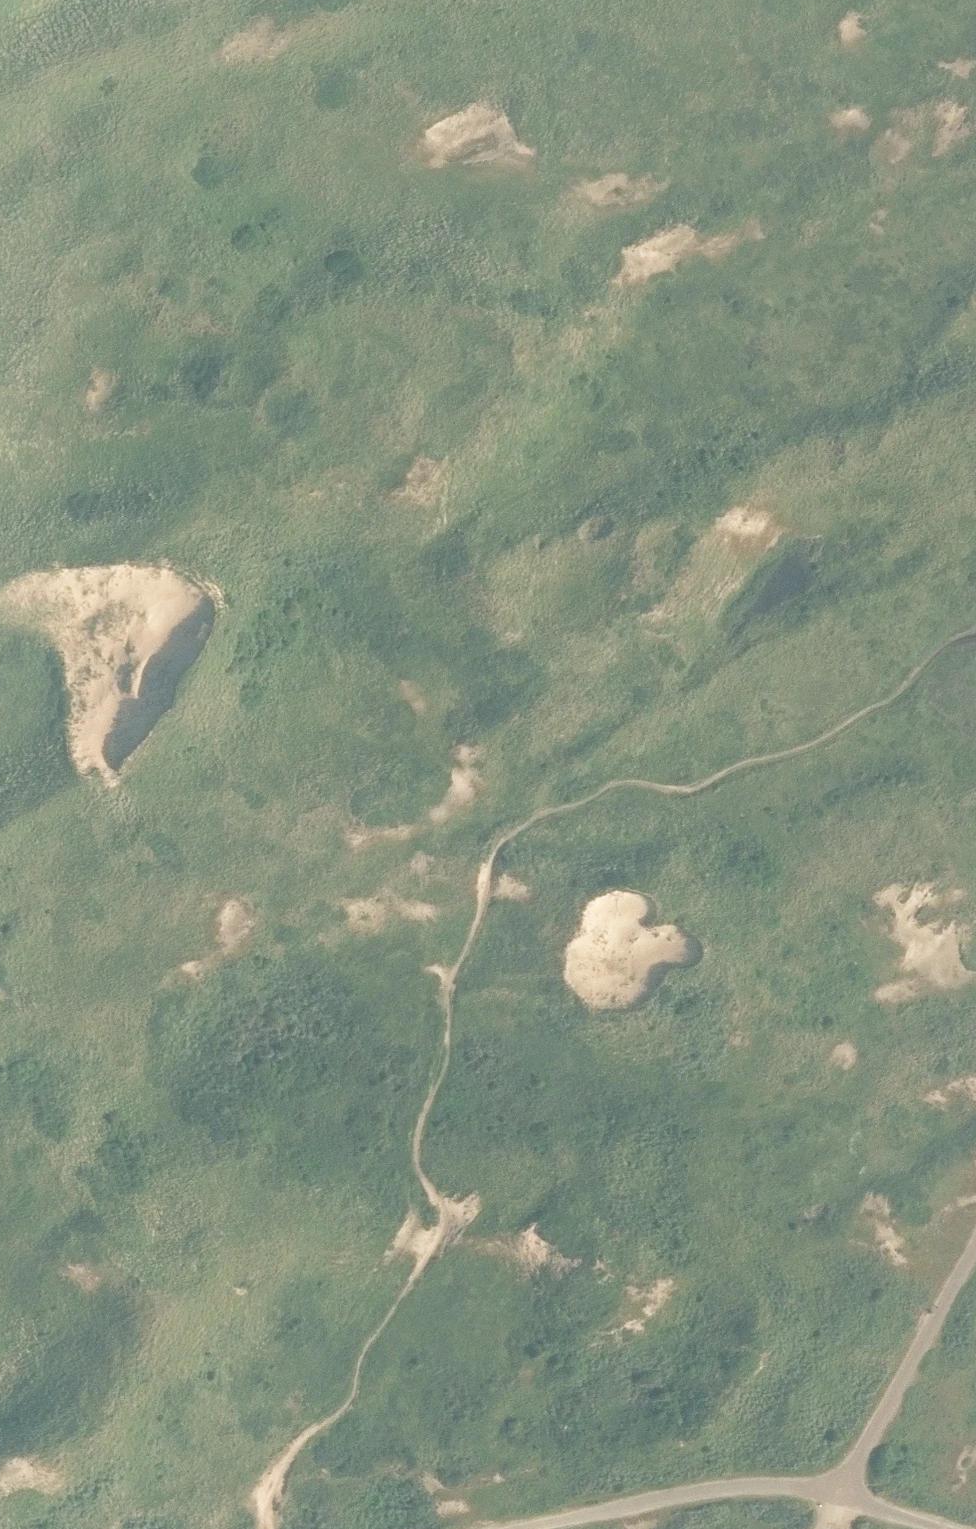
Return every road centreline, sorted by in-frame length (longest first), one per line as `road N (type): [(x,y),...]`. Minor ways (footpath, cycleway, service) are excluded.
road 1 (unclassified): [(542,1528),(766,1489),(838,1497)]

